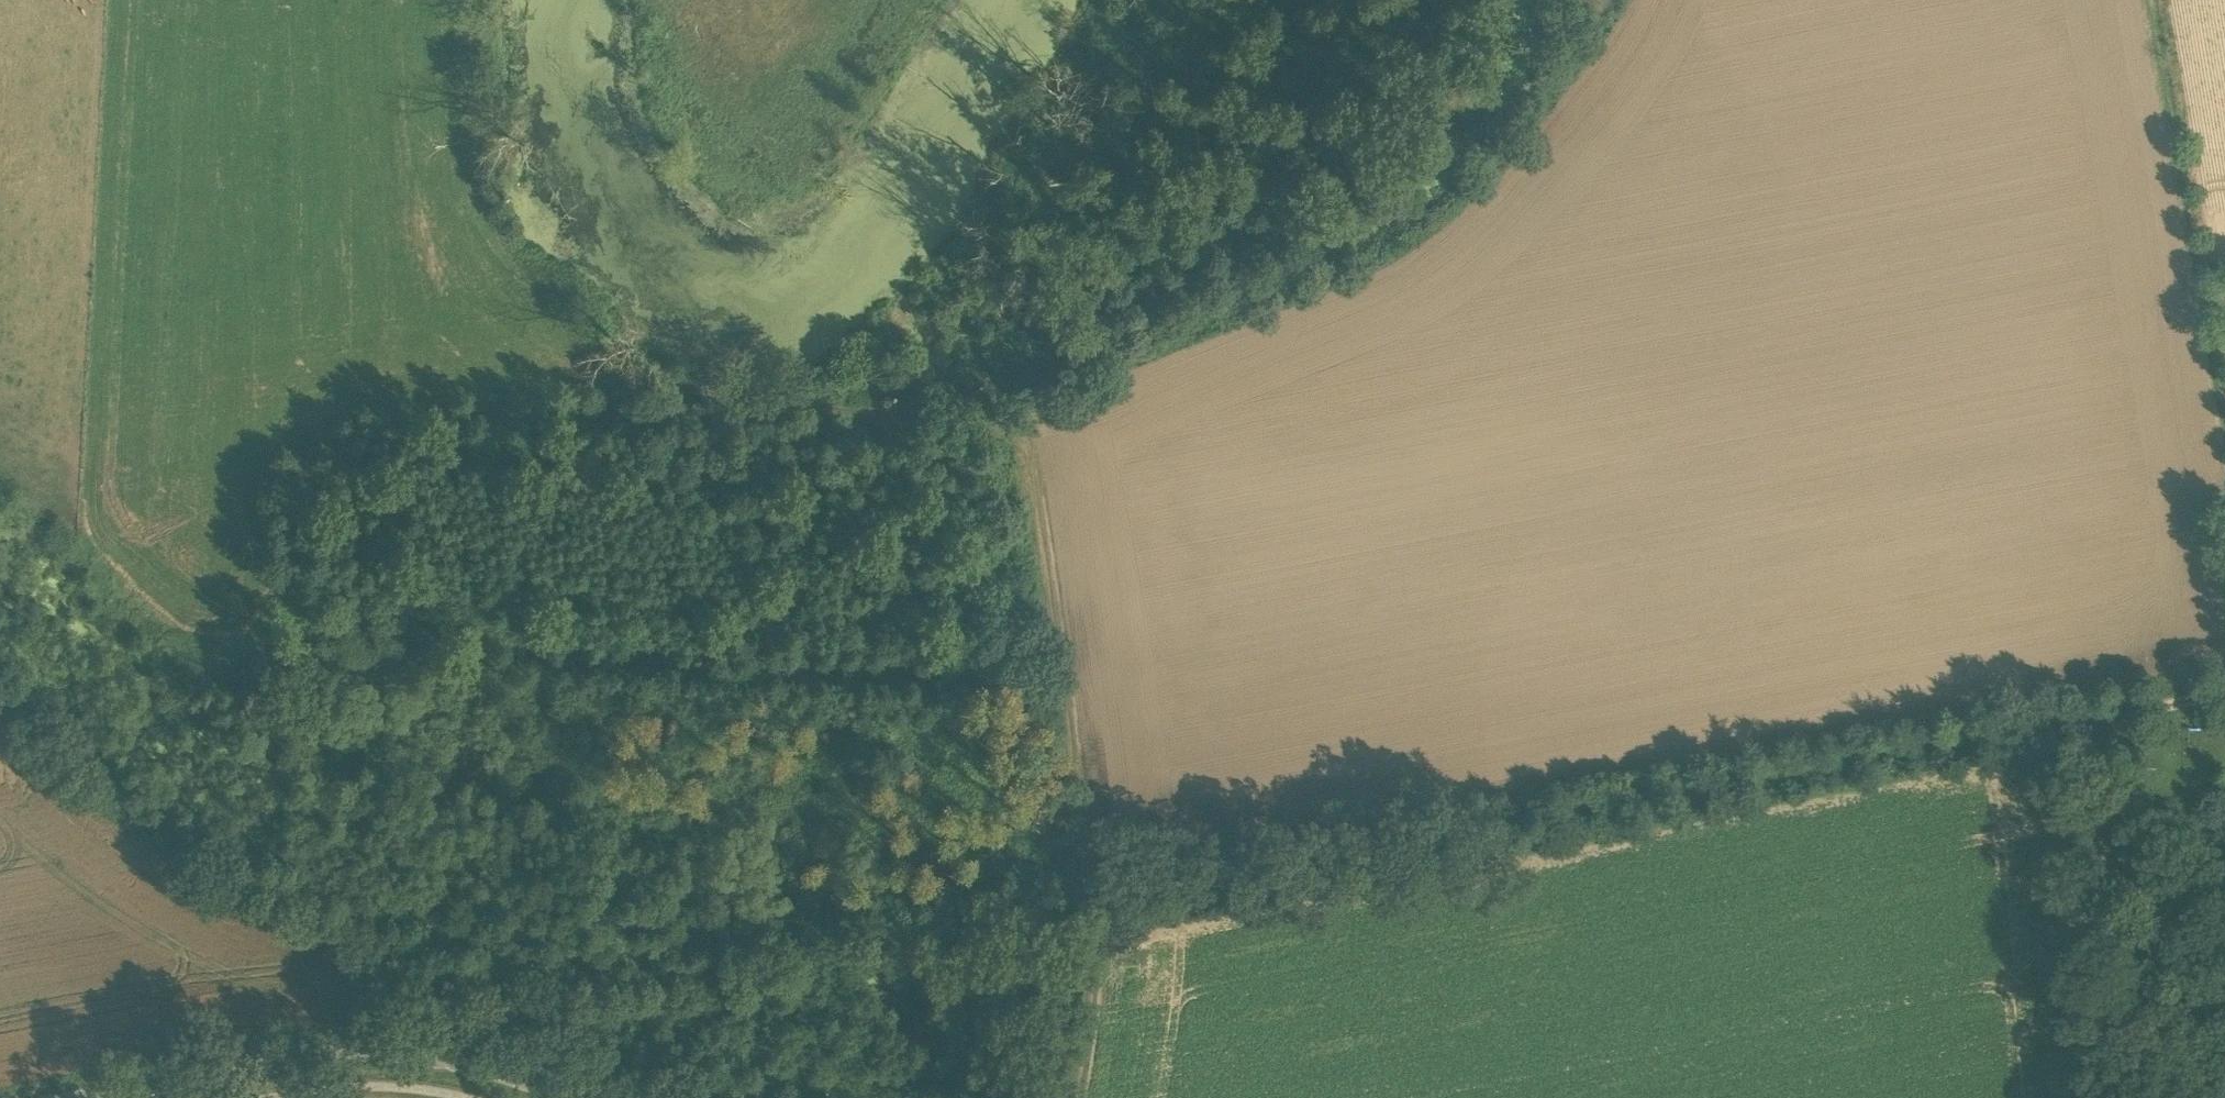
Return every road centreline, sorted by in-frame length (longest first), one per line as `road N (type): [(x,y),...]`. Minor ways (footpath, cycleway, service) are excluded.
road 1 (track): [(1079,1097),(1096,900),(1022,445),(638,384),(591,367),(524,291),(477,217),(460,0)]
road 2 (track): [(2224,690),(1096,900)]
road 3 (tertiary): [(595,1097),(542,1078),(425,1055),(355,1055),(119,1097)]
road 4 (track): [(2224,420),(2147,0)]
road 5 (track): [(2143,705),(2103,757),(2096,787),(2117,1097)]

